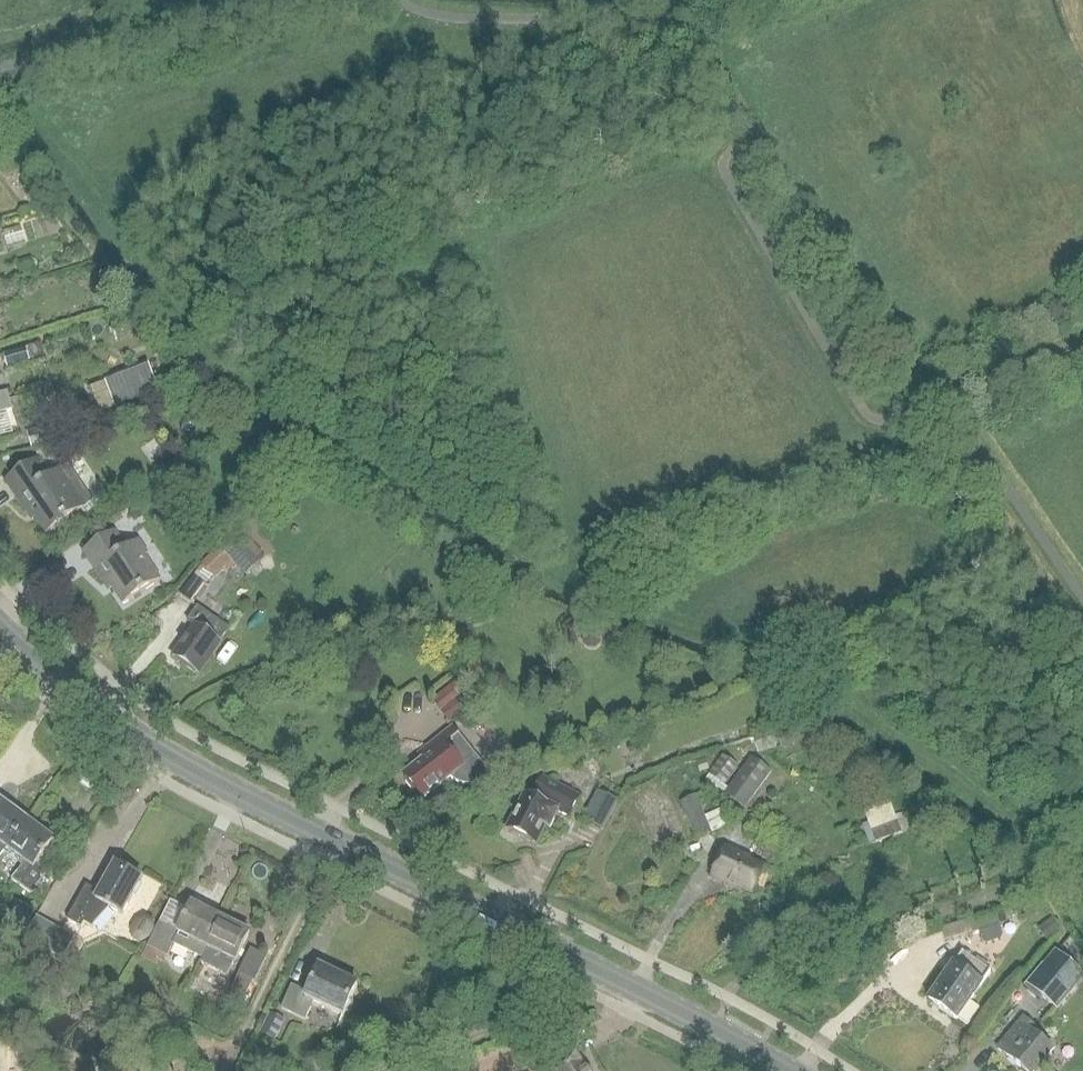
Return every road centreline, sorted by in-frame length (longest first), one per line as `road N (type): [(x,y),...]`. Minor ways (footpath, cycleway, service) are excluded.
road 1 (secondary): [(793,1070),(159,747),(0,624)]

